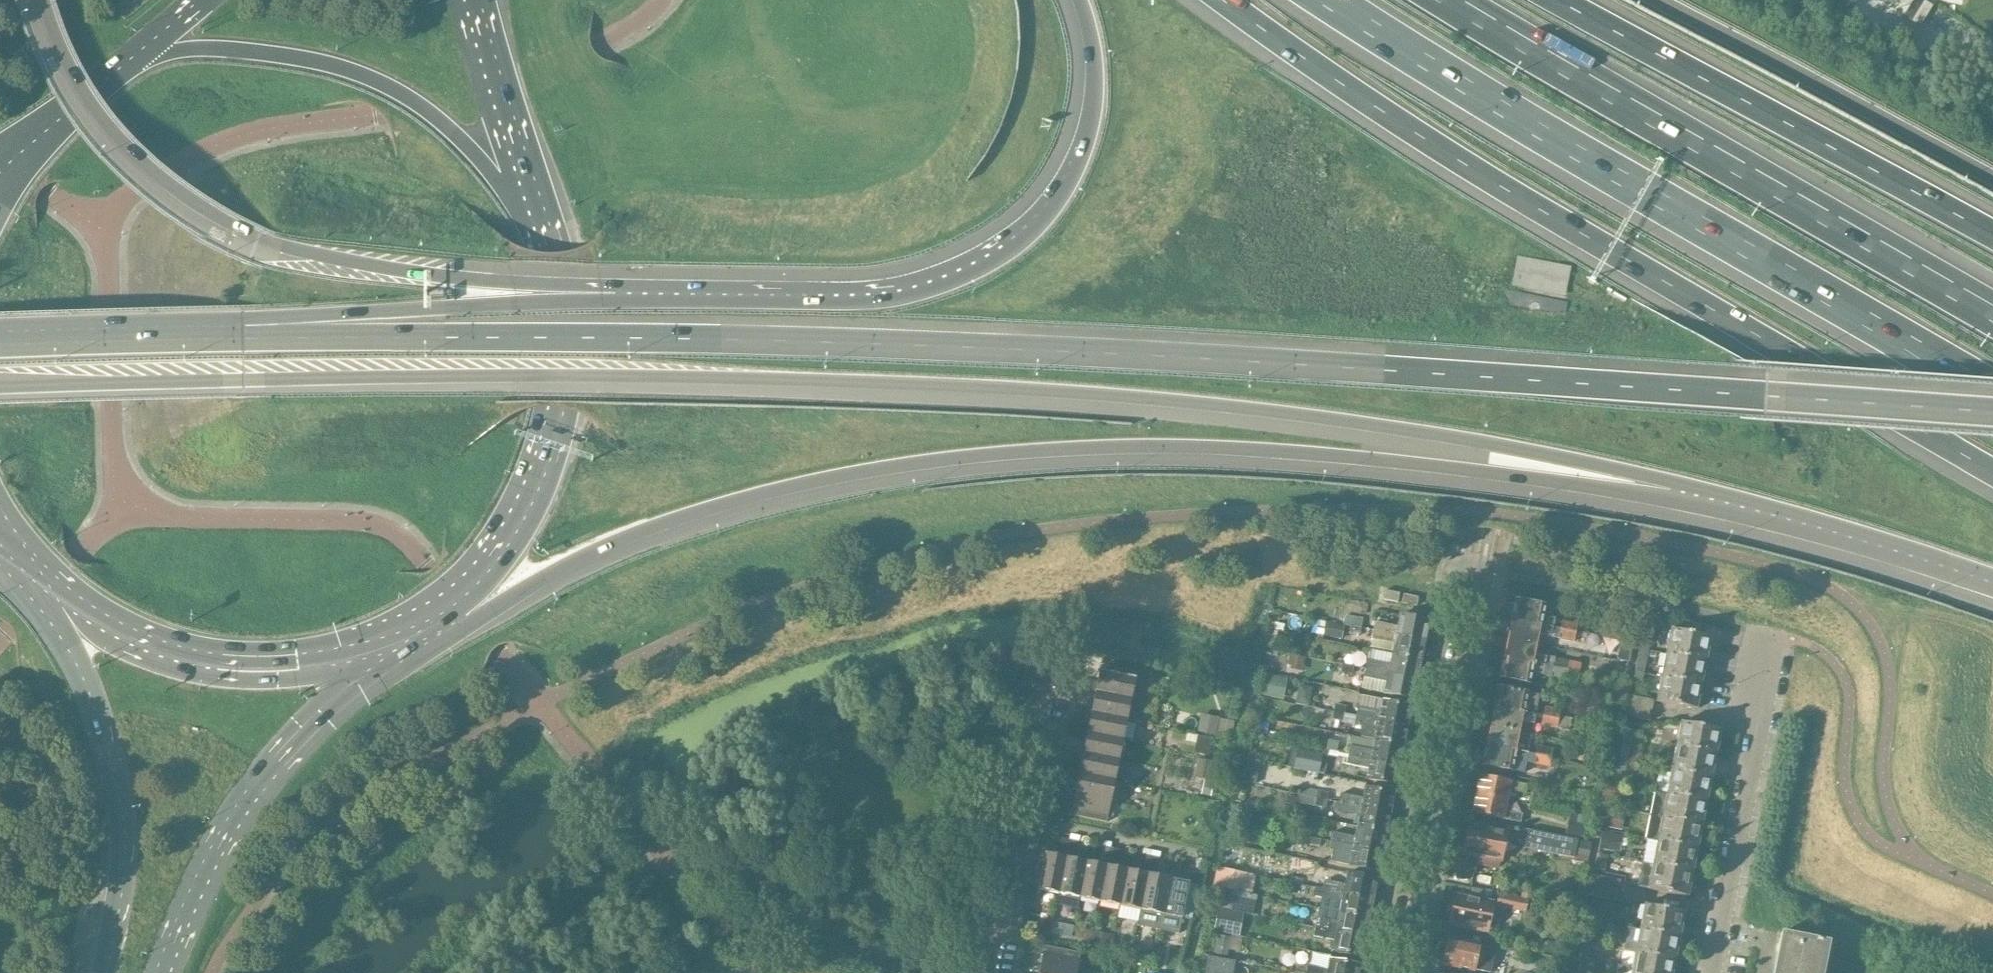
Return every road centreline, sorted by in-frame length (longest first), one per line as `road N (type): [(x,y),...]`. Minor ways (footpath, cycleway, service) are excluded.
road 1 (motorway): [(1992,413),(960,350),(242,334)]
road 2 (motorway): [(0,384),(627,377),(992,387),(1380,427),(1712,492)]
road 3 (motorway): [(384,648),(480,616),(597,550),(735,501),(864,472),(1018,451),(1194,446),(1712,492)]
road 4 (motorway): [(1214,0),(1415,136),(1992,471)]
road 5 (motorway): [(1330,0),(1992,391)]
road 6 (motorway): [(624,298),(435,278),(238,234),(171,195),(100,121),(62,57),(42,0)]
road 7 (motorway): [(1077,0),(1091,81),(1077,158),(1062,193),(1011,247),(964,274),(868,299),(624,298)]
road 8 (motorway): [(1992,316),(1450,0)]
road 9 (primary): [(536,225),(451,126),(361,73),(301,57),(188,47),(112,75)]
road 10 (motorway): [(1992,235),(1561,0)]
road 11 (primary): [(384,648),(465,588),(508,527),(550,433),(562,341),(536,225)]
road 12 (secondary): [(7,560),(78,675),(114,783),(118,885),(102,972)]
road 13 (residential): [(1401,972),(1481,569)]
road 14 (primary): [(7,560),(90,617),(180,654),(250,664),(384,648)]
road 15 (secondary): [(158,972),(196,884),(258,784),(384,648)]
road 16 (motorway): [(624,298),(376,311),(242,334)]
road 17 (residential): [(1704,972),(1766,635)]
road 18 (residential): [(982,972),(1045,664)]
road 19 (motorway): [(1712,492),(1992,576)]
road 20 (motorway): [(242,334),(0,343)]
road 21 (primary): [(536,225),(469,4)]

